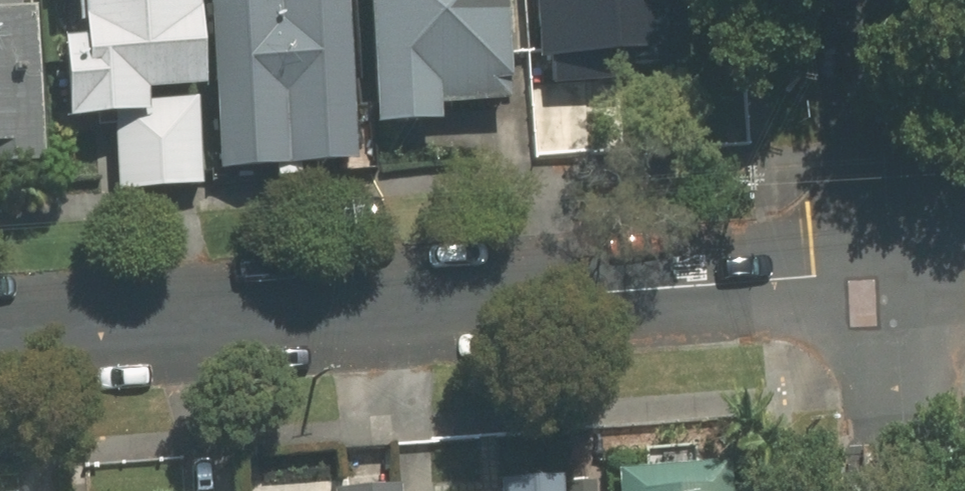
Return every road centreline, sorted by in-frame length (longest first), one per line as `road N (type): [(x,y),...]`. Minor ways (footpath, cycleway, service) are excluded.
road 1 (residential): [(0,333),(891,267)]
road 2 (residential): [(891,267),(872,0)]
road 3 (residential): [(906,490),(891,267)]

